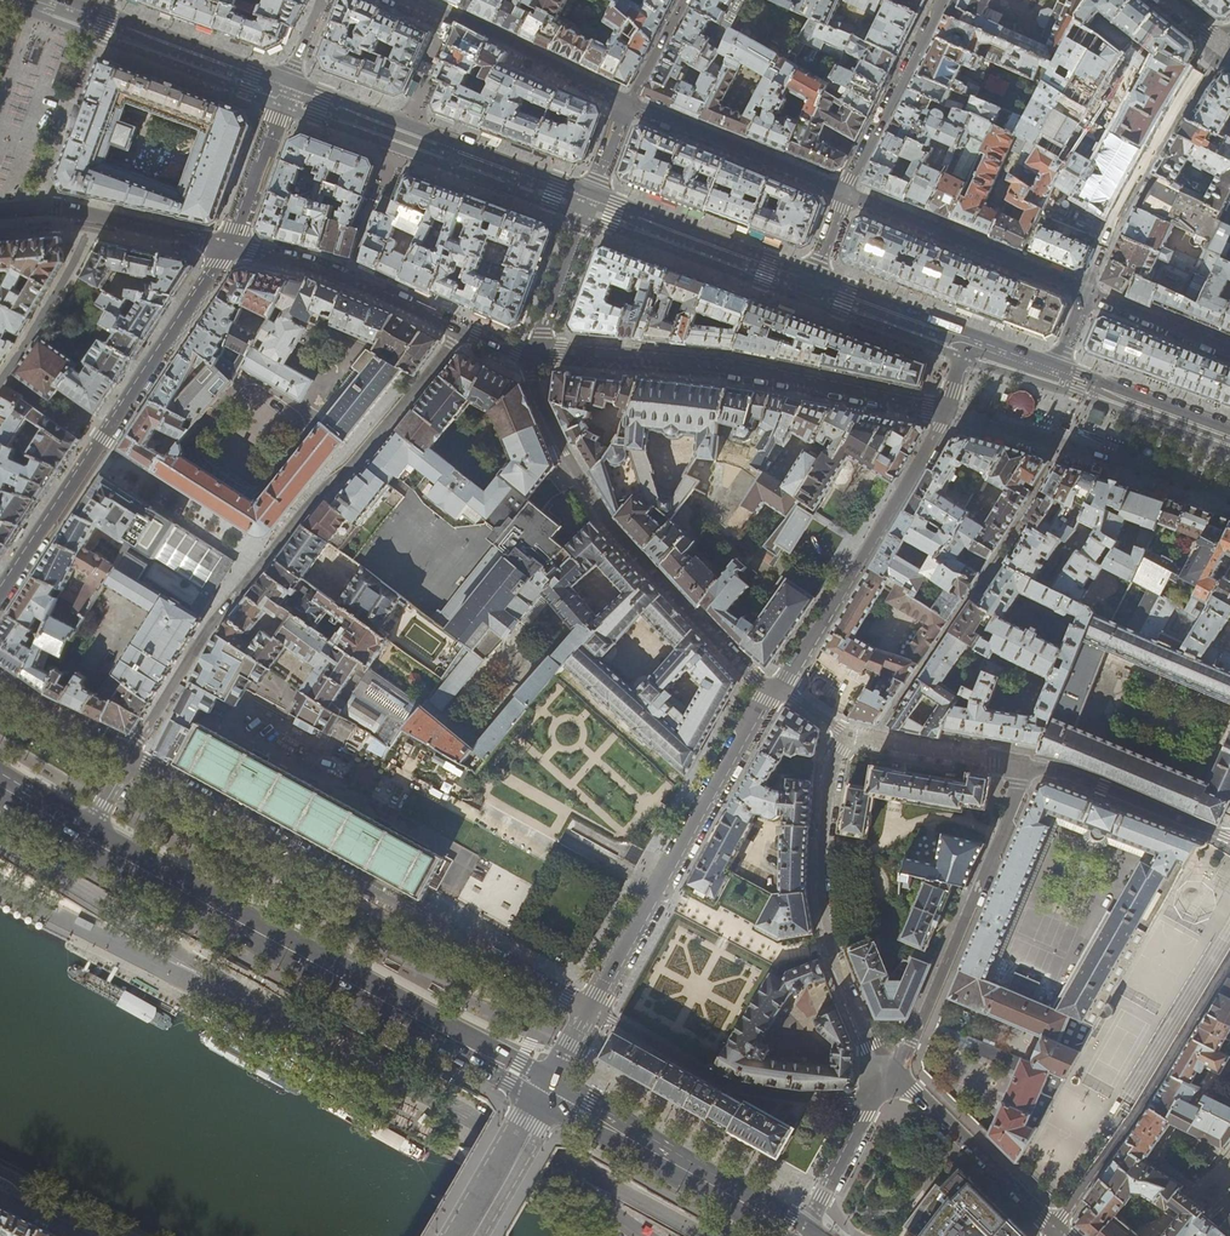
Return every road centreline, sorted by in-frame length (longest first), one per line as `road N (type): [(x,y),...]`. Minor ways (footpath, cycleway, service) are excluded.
road 1 (residential): [(131,757),(592,1011)]
road 2 (primary): [(87,836),(547,1089)]
road 3 (residential): [(894,1069),(873,1046),(832,955),(821,892),(832,764),(849,734),(777,690)]
road 4 (residential): [(777,690),(754,677),(604,521),(537,394),(536,354)]
road 5 (residential): [(0,597),(229,247)]
road 6 (residential): [(536,354),(729,370),(947,411)]
road 7 (residential): [(777,690),(592,1011)]
road 8 (residential): [(947,411),(777,690)]
road 9 (residential): [(229,247),(310,263),(536,354)]
road 10 (residential): [(593,193),(288,81)]
road 11 (residential): [(1229,960),(1059,1230)]
road 12 (primary): [(803,1233),(547,1089)]
road 13 (residential): [(1219,43),(1118,217),(1087,294)]
road 14 (residential): [(1060,366),(815,275)]
road 15 (residential): [(846,194),(1087,294)]
road 16 (residential): [(404,0),(467,23),(628,105)]
road 17 (residential): [(815,275),(593,193)]
road 18 (residential): [(628,105),(846,194)]
road 19 (residential): [(288,81),(69,0)]
road 20 (residential): [(0,210),(57,208),(229,247)]
road 21 (residential): [(1059,1230),(894,1069)]
road 22 (residential): [(944,0),(846,194)]
road 23 (residential): [(803,1233),(894,1069)]
road 24 (residential): [(1229,430),(1060,366)]
road 25 (residential): [(1060,366),(1056,377),(968,346),(947,411)]
road 26 (tertiary): [(462,1235),(547,1089)]
road 27 (residential): [(229,247),(284,94)]
road 28 (residential): [(1087,294),(1229,351)]
road 29 (residential): [(686,0),(628,105)]

